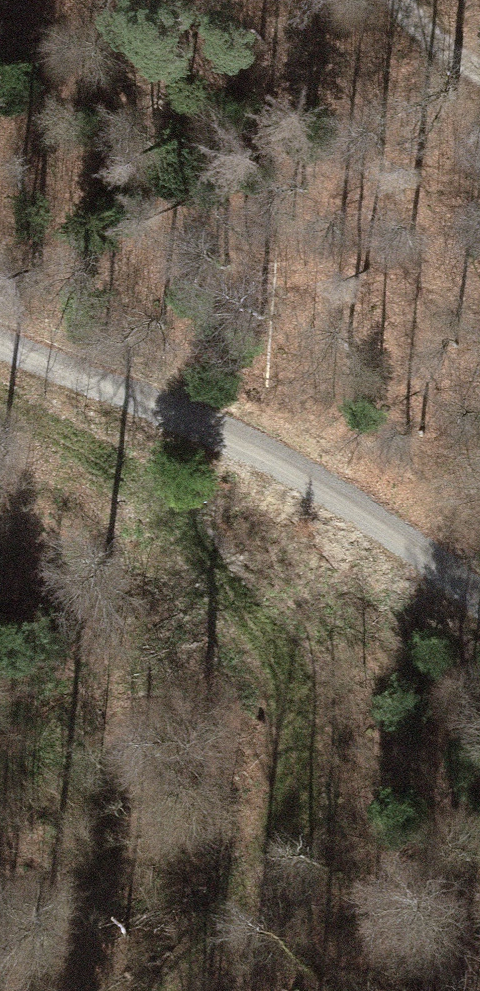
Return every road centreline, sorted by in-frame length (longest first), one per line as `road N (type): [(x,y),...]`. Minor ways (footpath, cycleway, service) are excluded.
road 1 (track): [(0,399),(152,497),(250,610),(292,683),(301,795),(287,857),(182,990)]
road 2 (track): [(479,601),(433,560),(306,480),(144,401),(0,345)]

